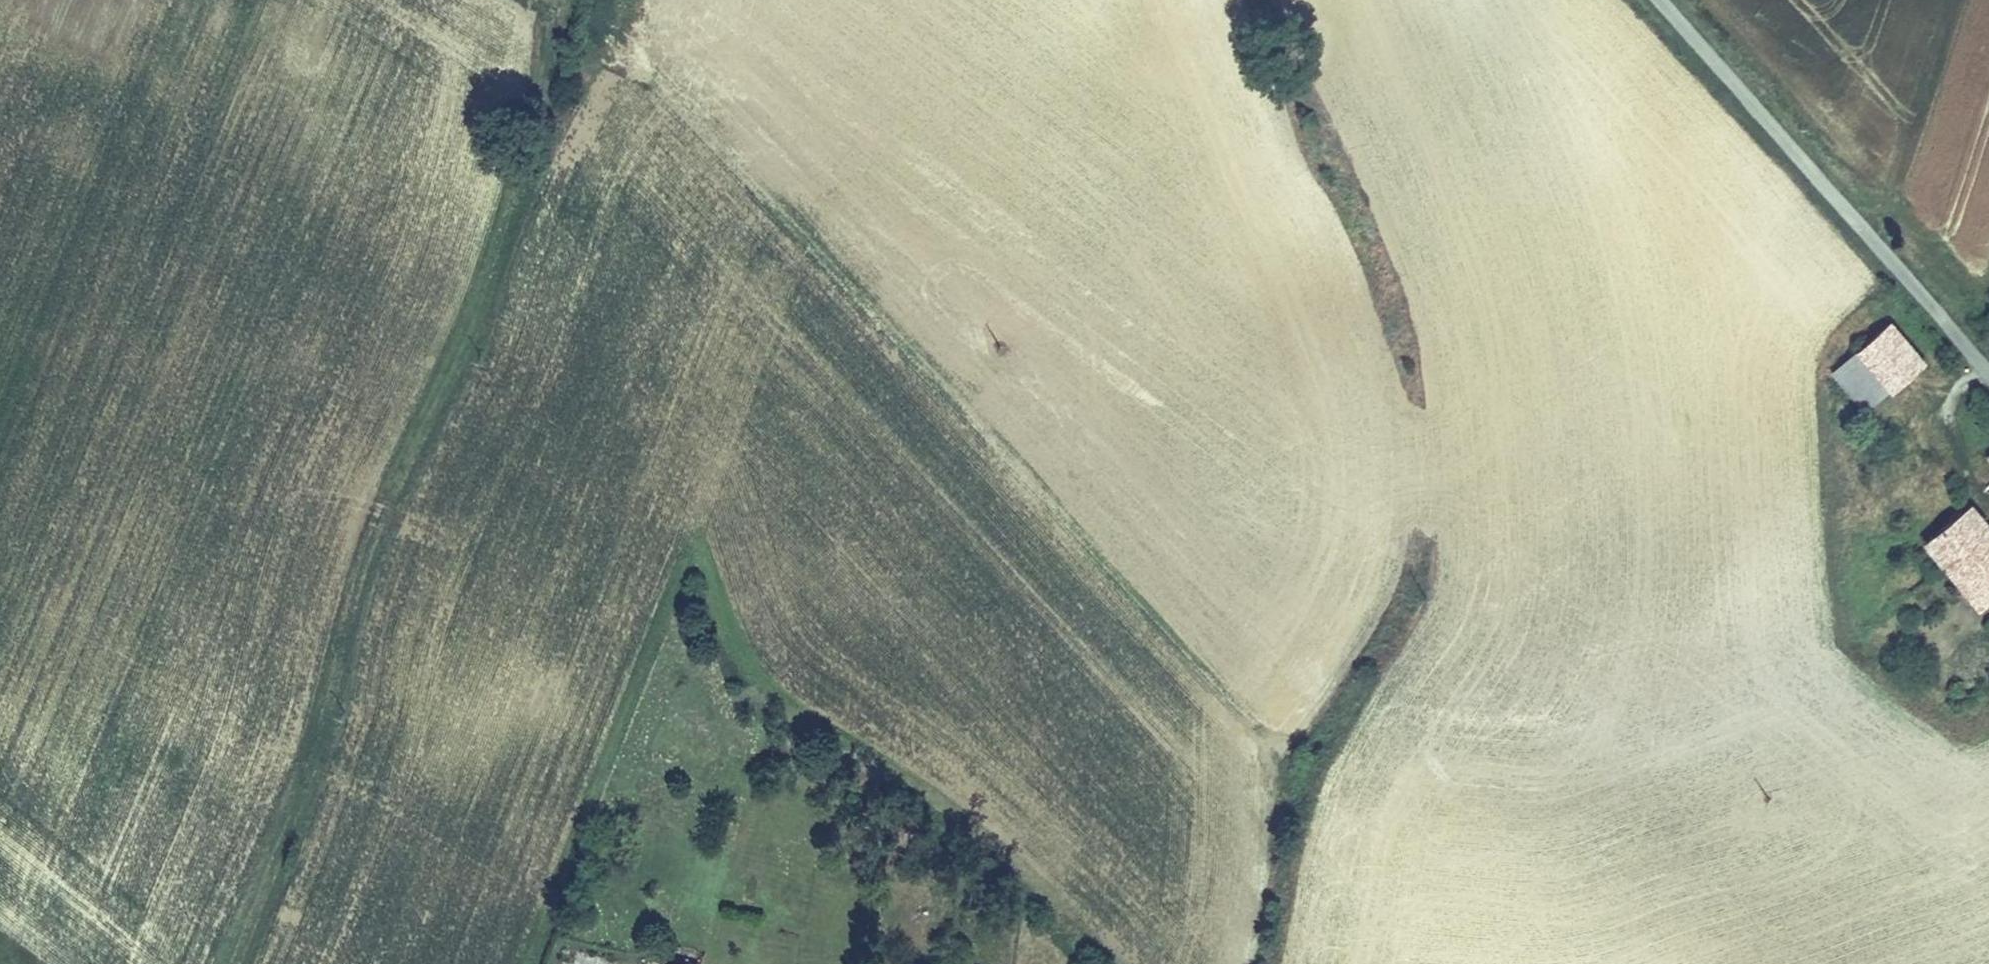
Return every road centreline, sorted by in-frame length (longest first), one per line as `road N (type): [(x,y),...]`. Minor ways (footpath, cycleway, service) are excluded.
road 1 (unclassified): [(1665,0),(1988,366)]

